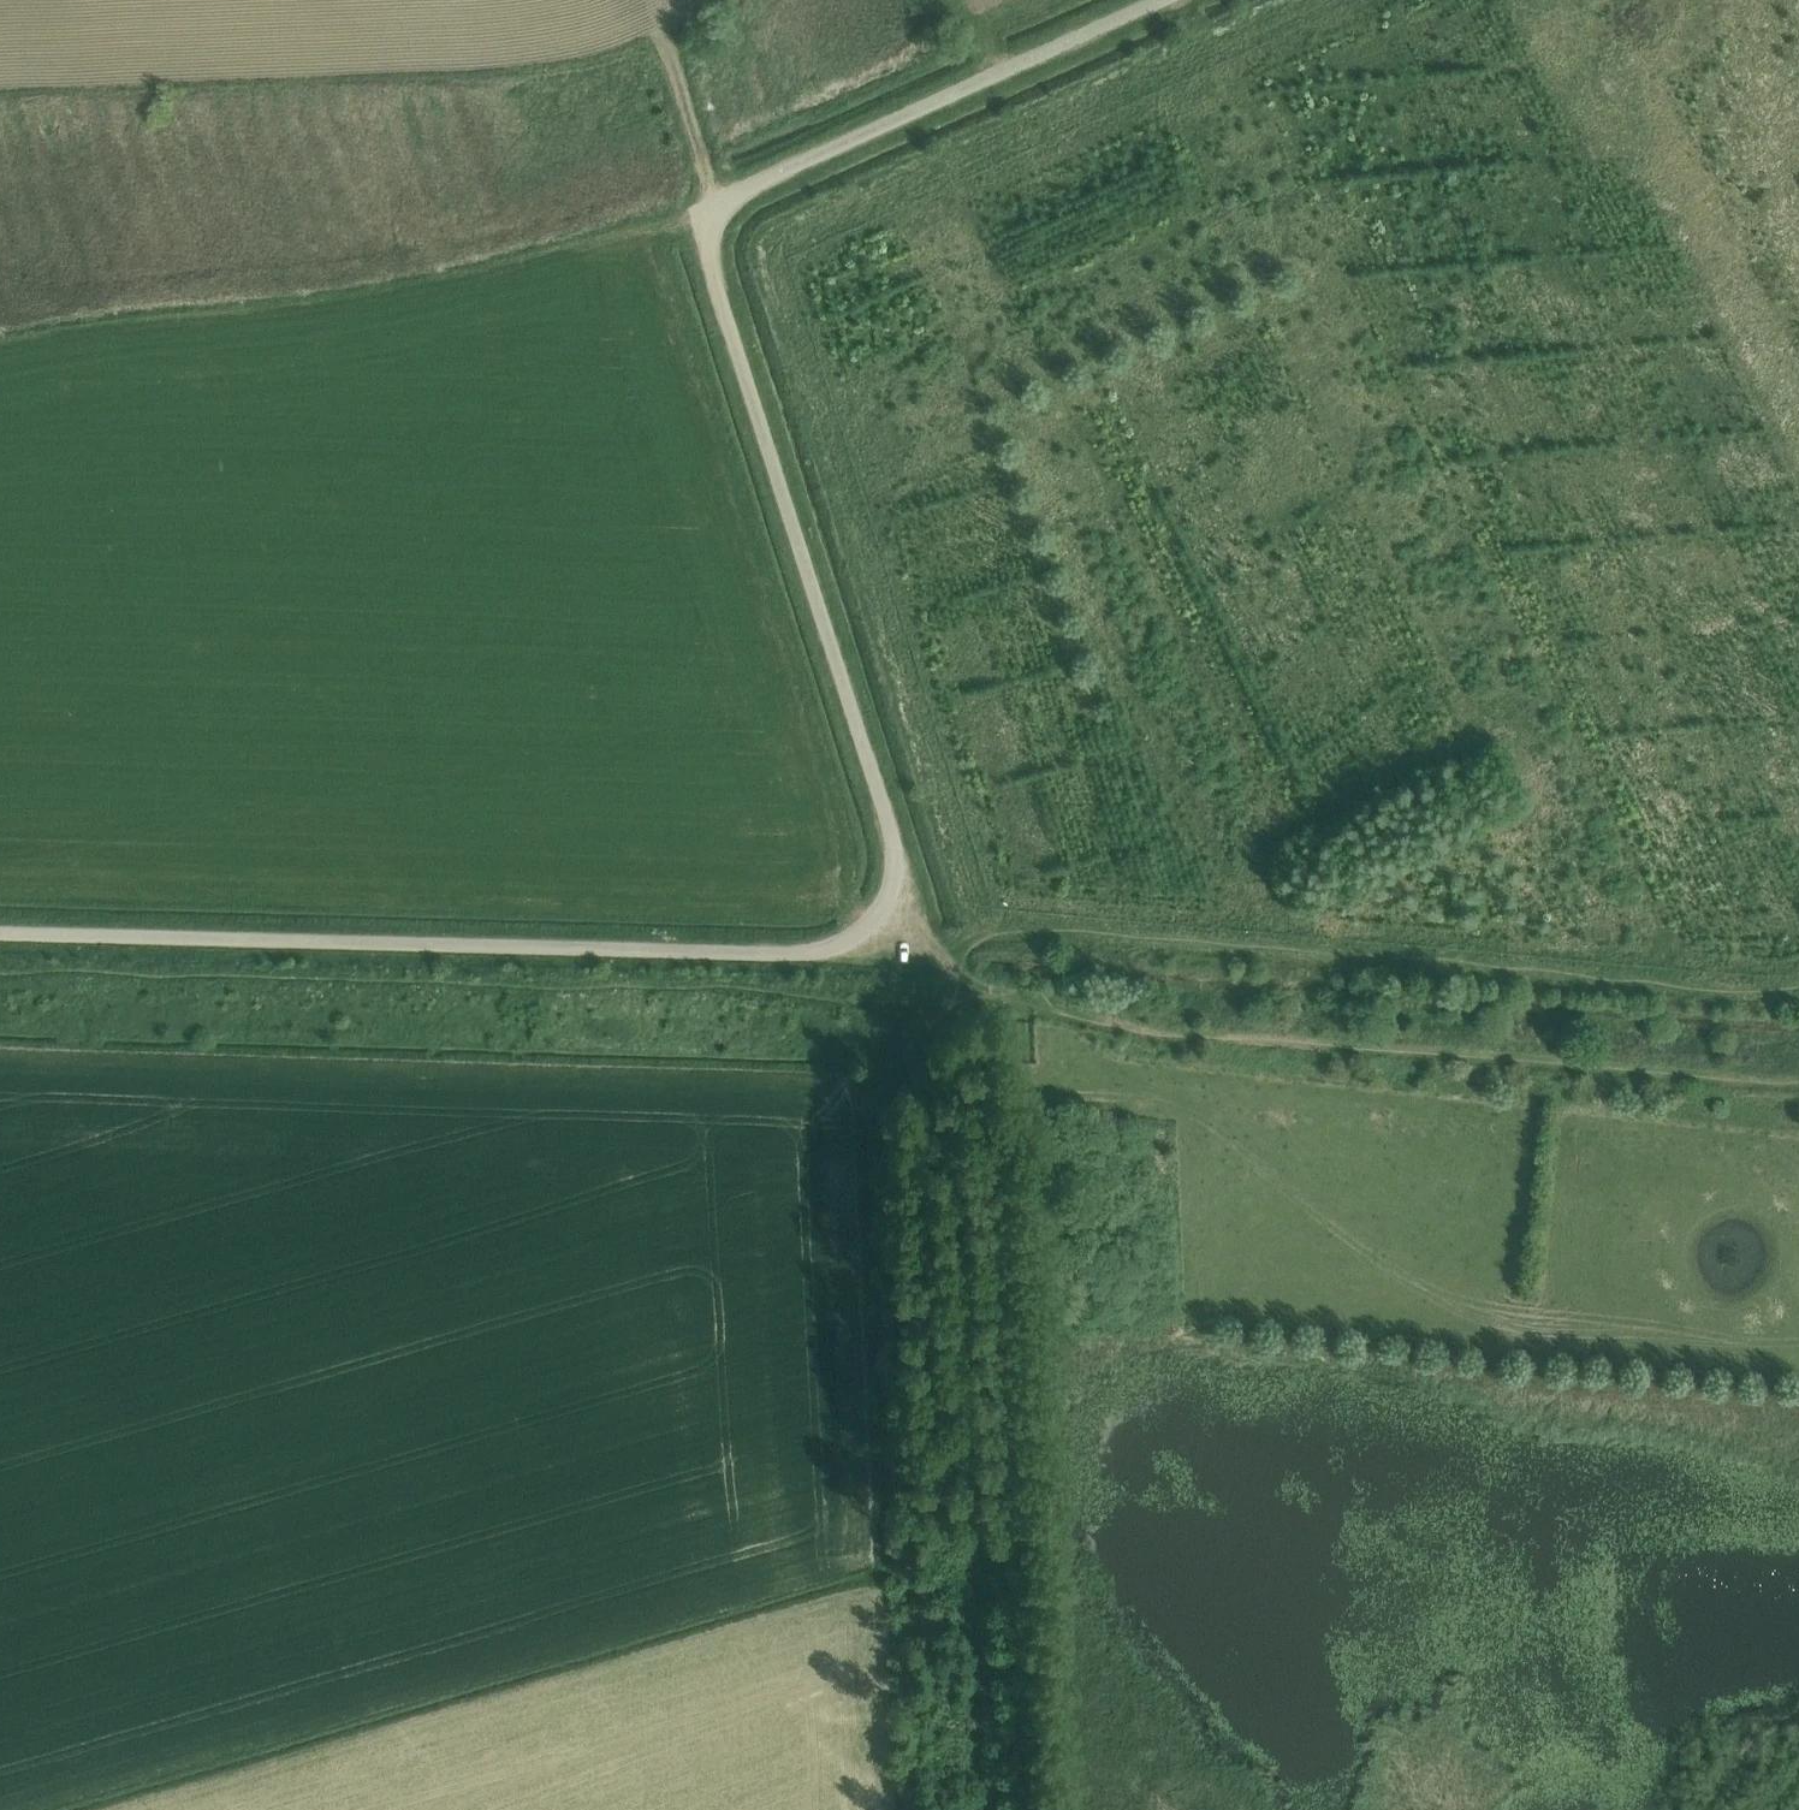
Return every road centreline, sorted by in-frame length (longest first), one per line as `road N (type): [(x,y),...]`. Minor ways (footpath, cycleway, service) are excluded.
road 1 (unclassified): [(1167,0),(747,189),(714,222),(709,255),(893,836),(895,877),(862,933),(831,950),(791,956),(0,934)]

